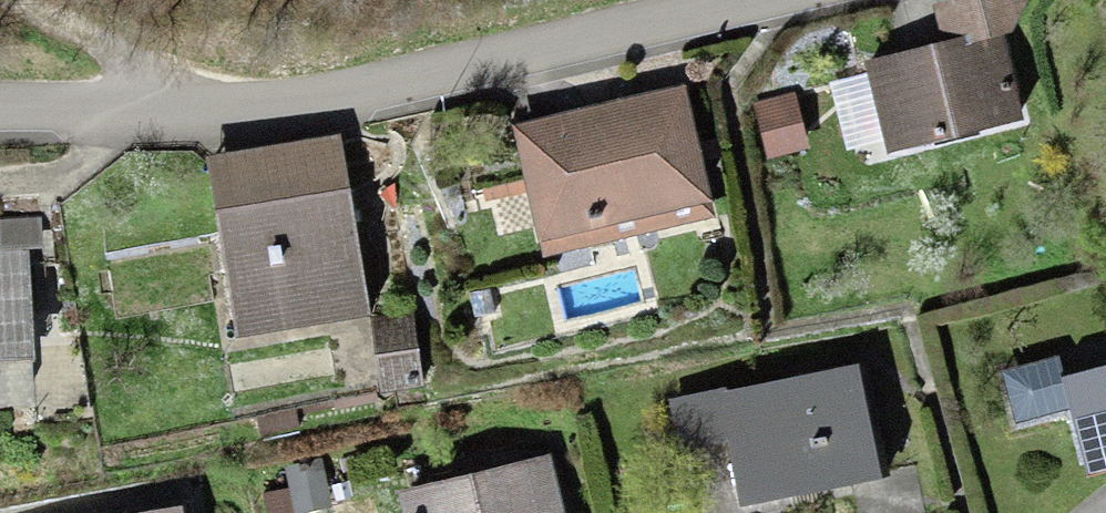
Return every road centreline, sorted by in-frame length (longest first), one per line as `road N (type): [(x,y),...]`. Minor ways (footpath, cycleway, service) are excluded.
road 1 (residential): [(0,129),(192,120),(493,78),(777,0)]
road 2 (track): [(24,0),(123,50),(192,120)]

